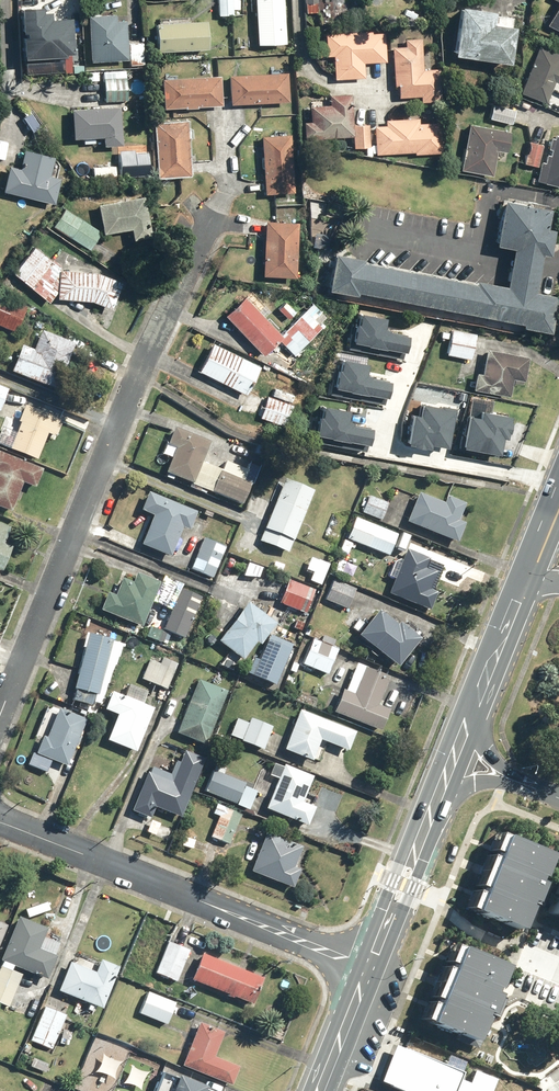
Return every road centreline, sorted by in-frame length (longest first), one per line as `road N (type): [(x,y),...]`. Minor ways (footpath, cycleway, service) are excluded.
road 1 (residential): [(210,223),(128,400),(0,721)]
road 2 (residential): [(0,823),(368,968)]
road 3 (residential): [(558,482),(389,443),(417,333)]
road 4 (secondary): [(433,804),(368,968)]
road 5 (secondary): [(553,795),(492,759),(475,700)]
road 6 (secondary): [(368,968),(319,1090)]
road 7 (secondary): [(553,795),(472,782),(433,804)]

